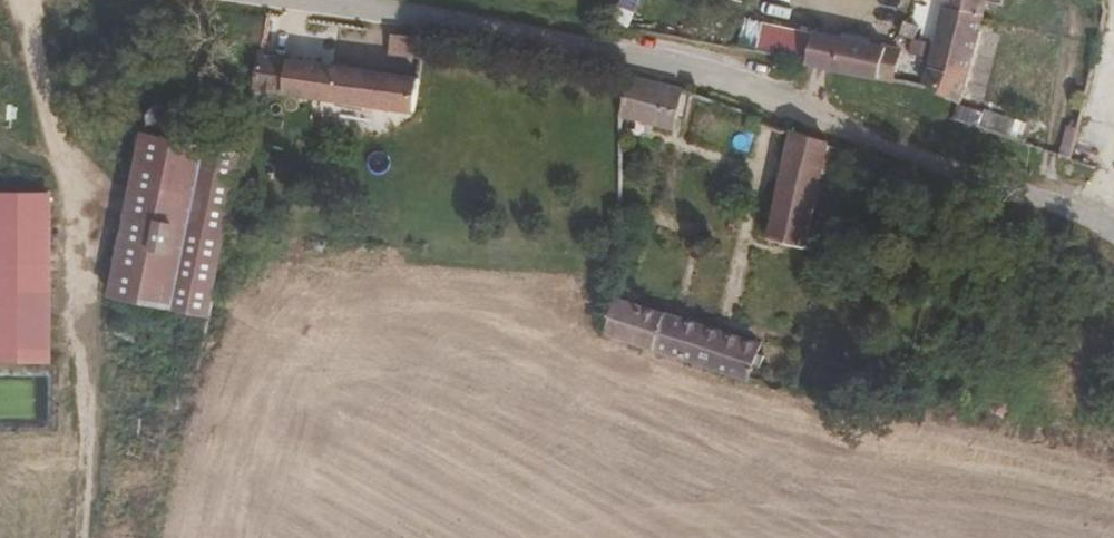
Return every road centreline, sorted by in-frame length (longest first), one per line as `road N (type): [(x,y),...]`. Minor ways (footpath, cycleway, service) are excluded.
road 1 (unclassified): [(1113,227),(702,72),(620,50),(315,0)]
road 2 (track): [(24,0),(84,263),(84,537)]

